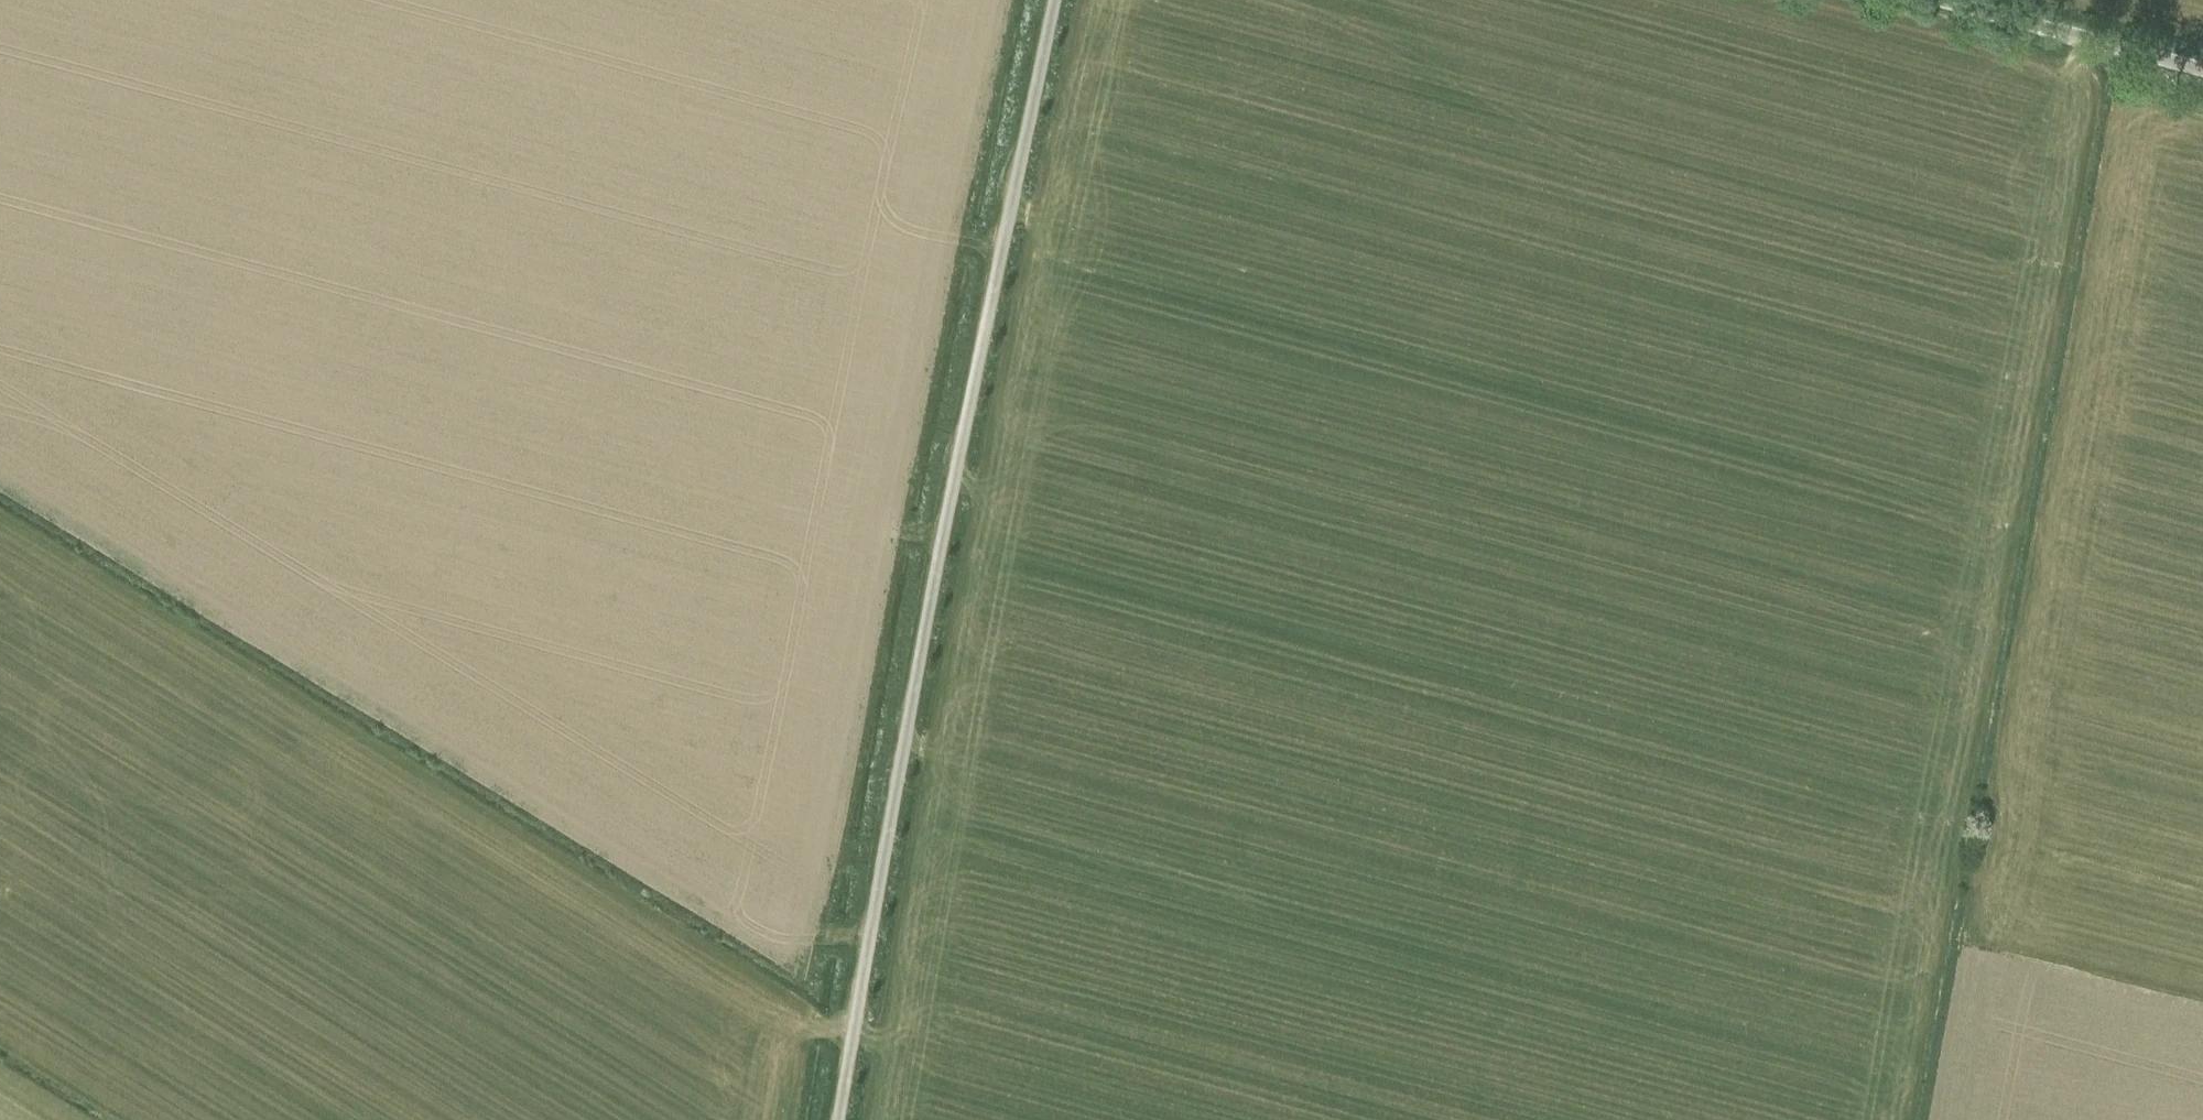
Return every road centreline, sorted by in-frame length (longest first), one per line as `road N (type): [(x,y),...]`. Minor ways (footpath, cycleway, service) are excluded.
road 1 (unclassified): [(843,1119),(911,709),(1055,0)]
road 2 (unclassified): [(2202,67),(1951,0)]

